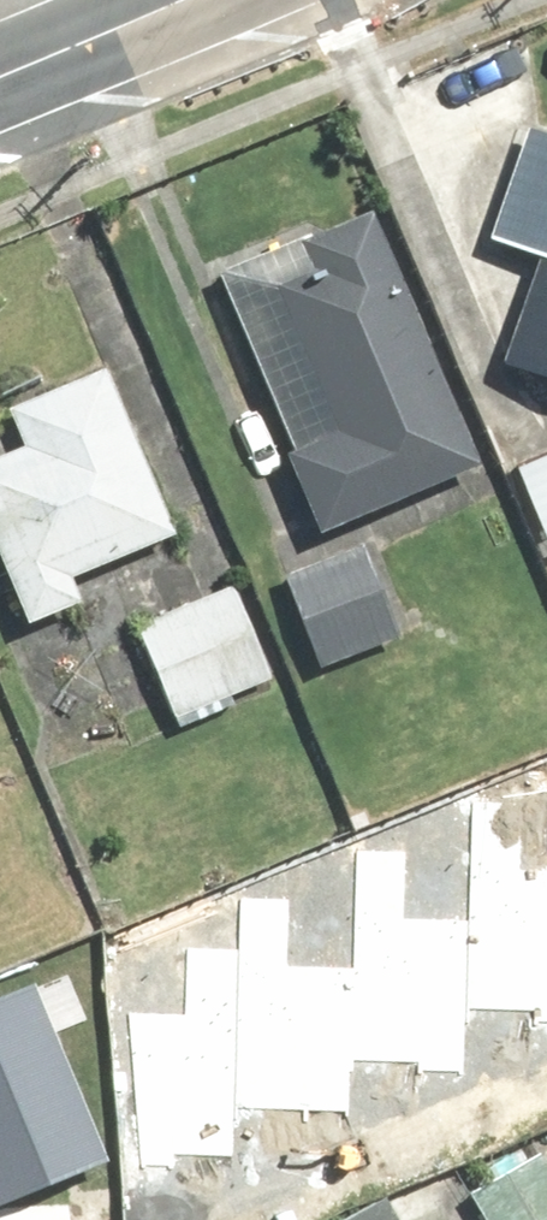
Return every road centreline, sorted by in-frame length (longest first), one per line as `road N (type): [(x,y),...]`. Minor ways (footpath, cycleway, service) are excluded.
road 1 (residential): [(185,0),(0,78)]

